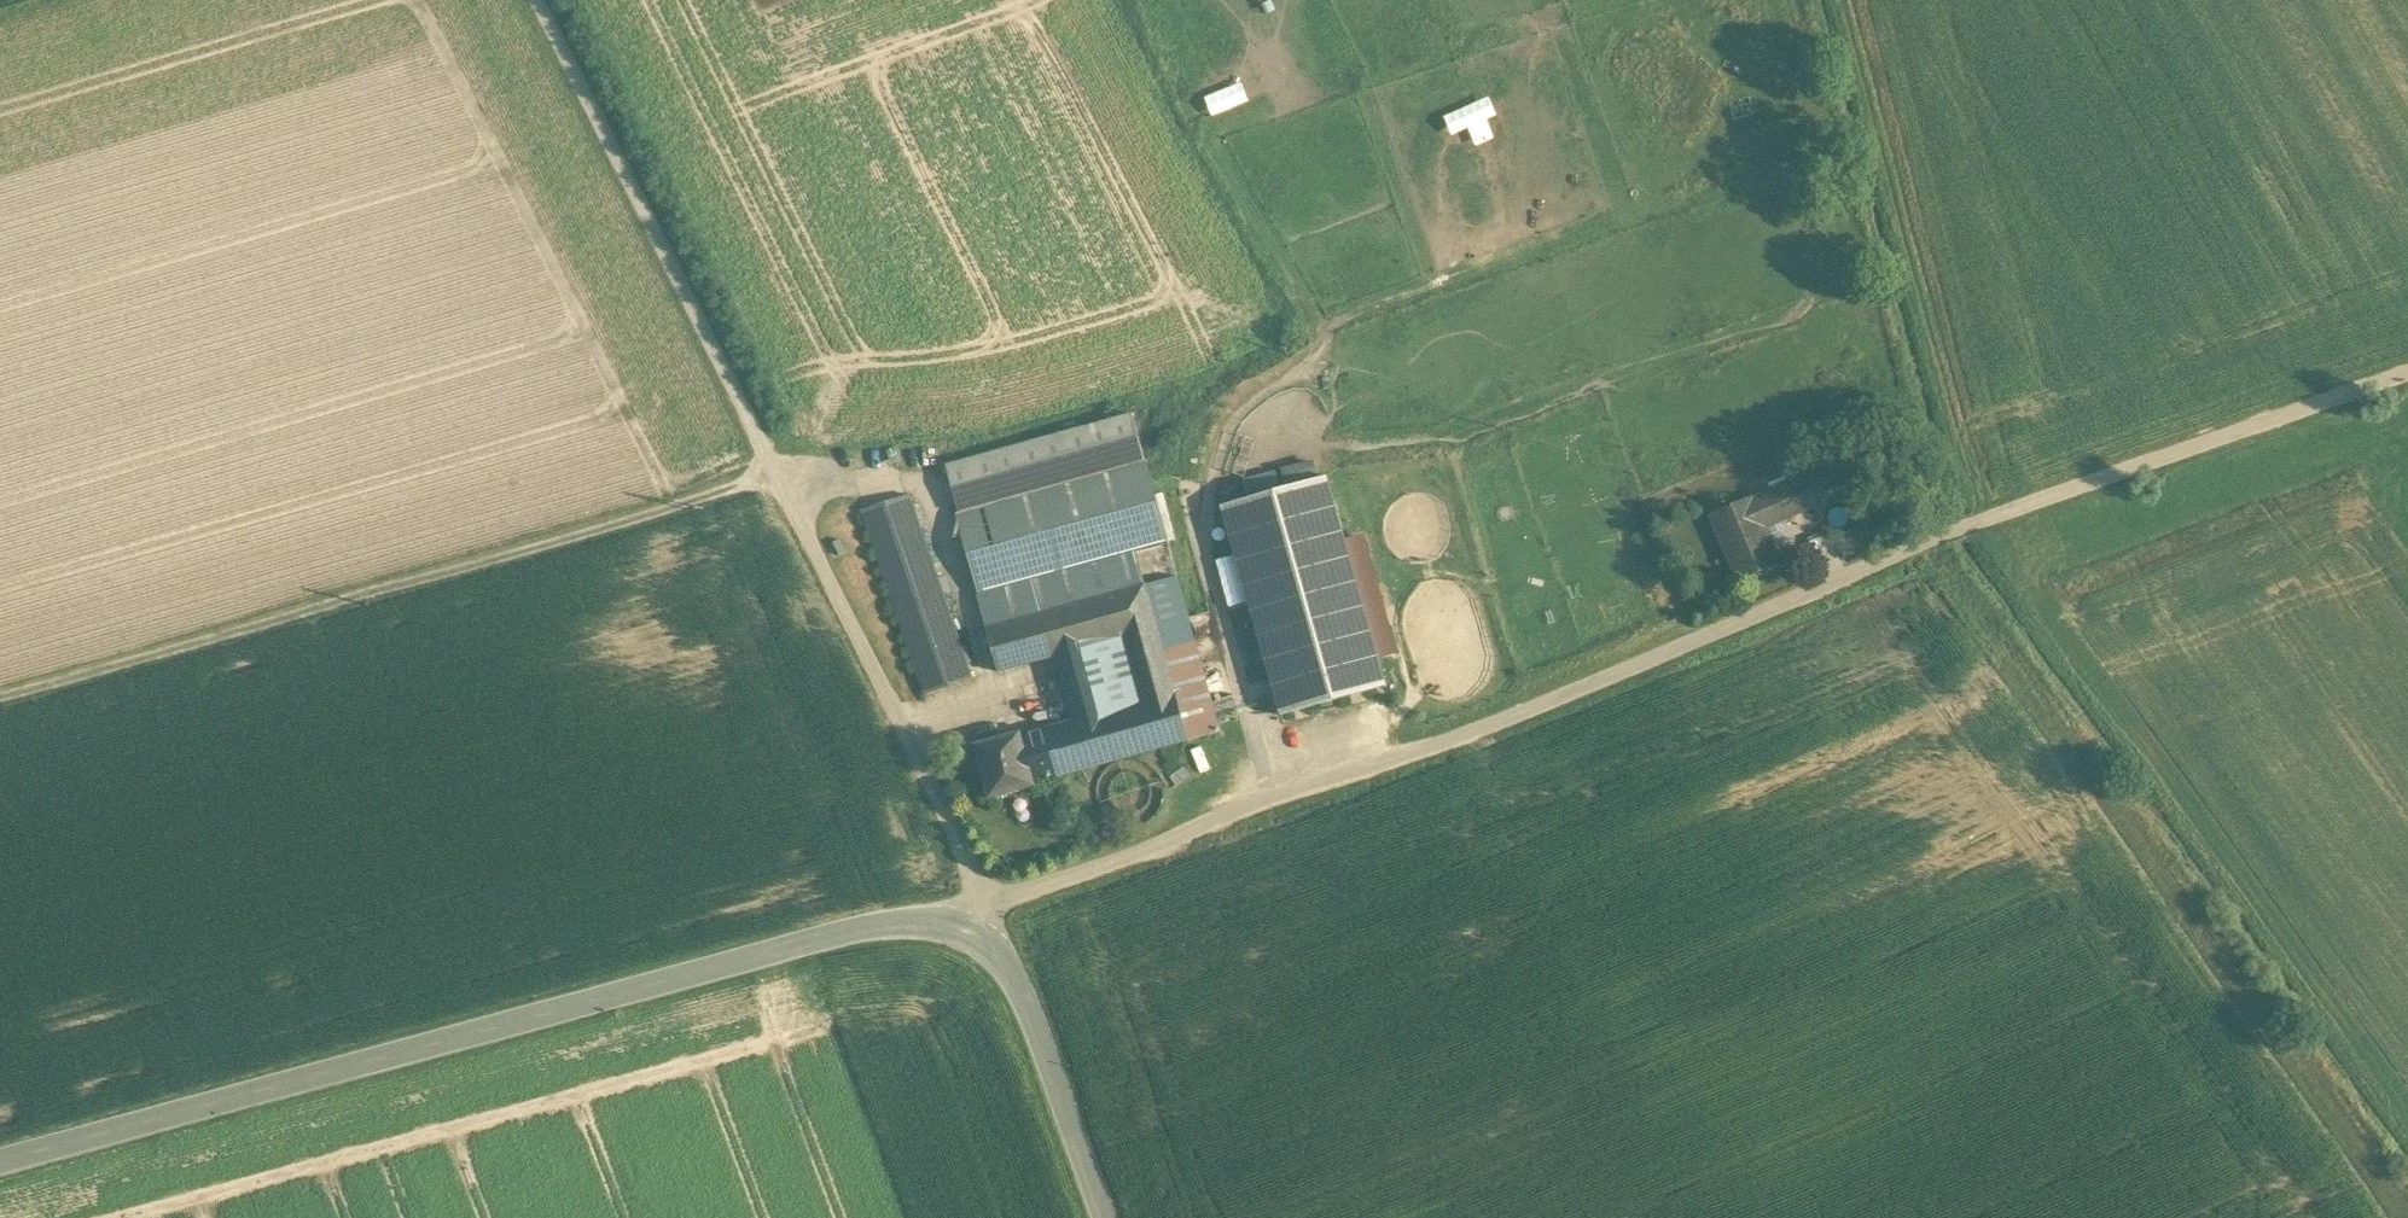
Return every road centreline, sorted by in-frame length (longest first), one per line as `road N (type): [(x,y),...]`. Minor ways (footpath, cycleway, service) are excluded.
road 1 (residential): [(979,906),(1533,714),(1939,536),(2407,368)]
road 2 (residential): [(0,1165),(979,906)]
road 3 (track): [(540,0),(785,482),(979,906)]
road 4 (track): [(785,482),(0,691)]
road 5 (residential): [(1101,1217),(979,906)]

